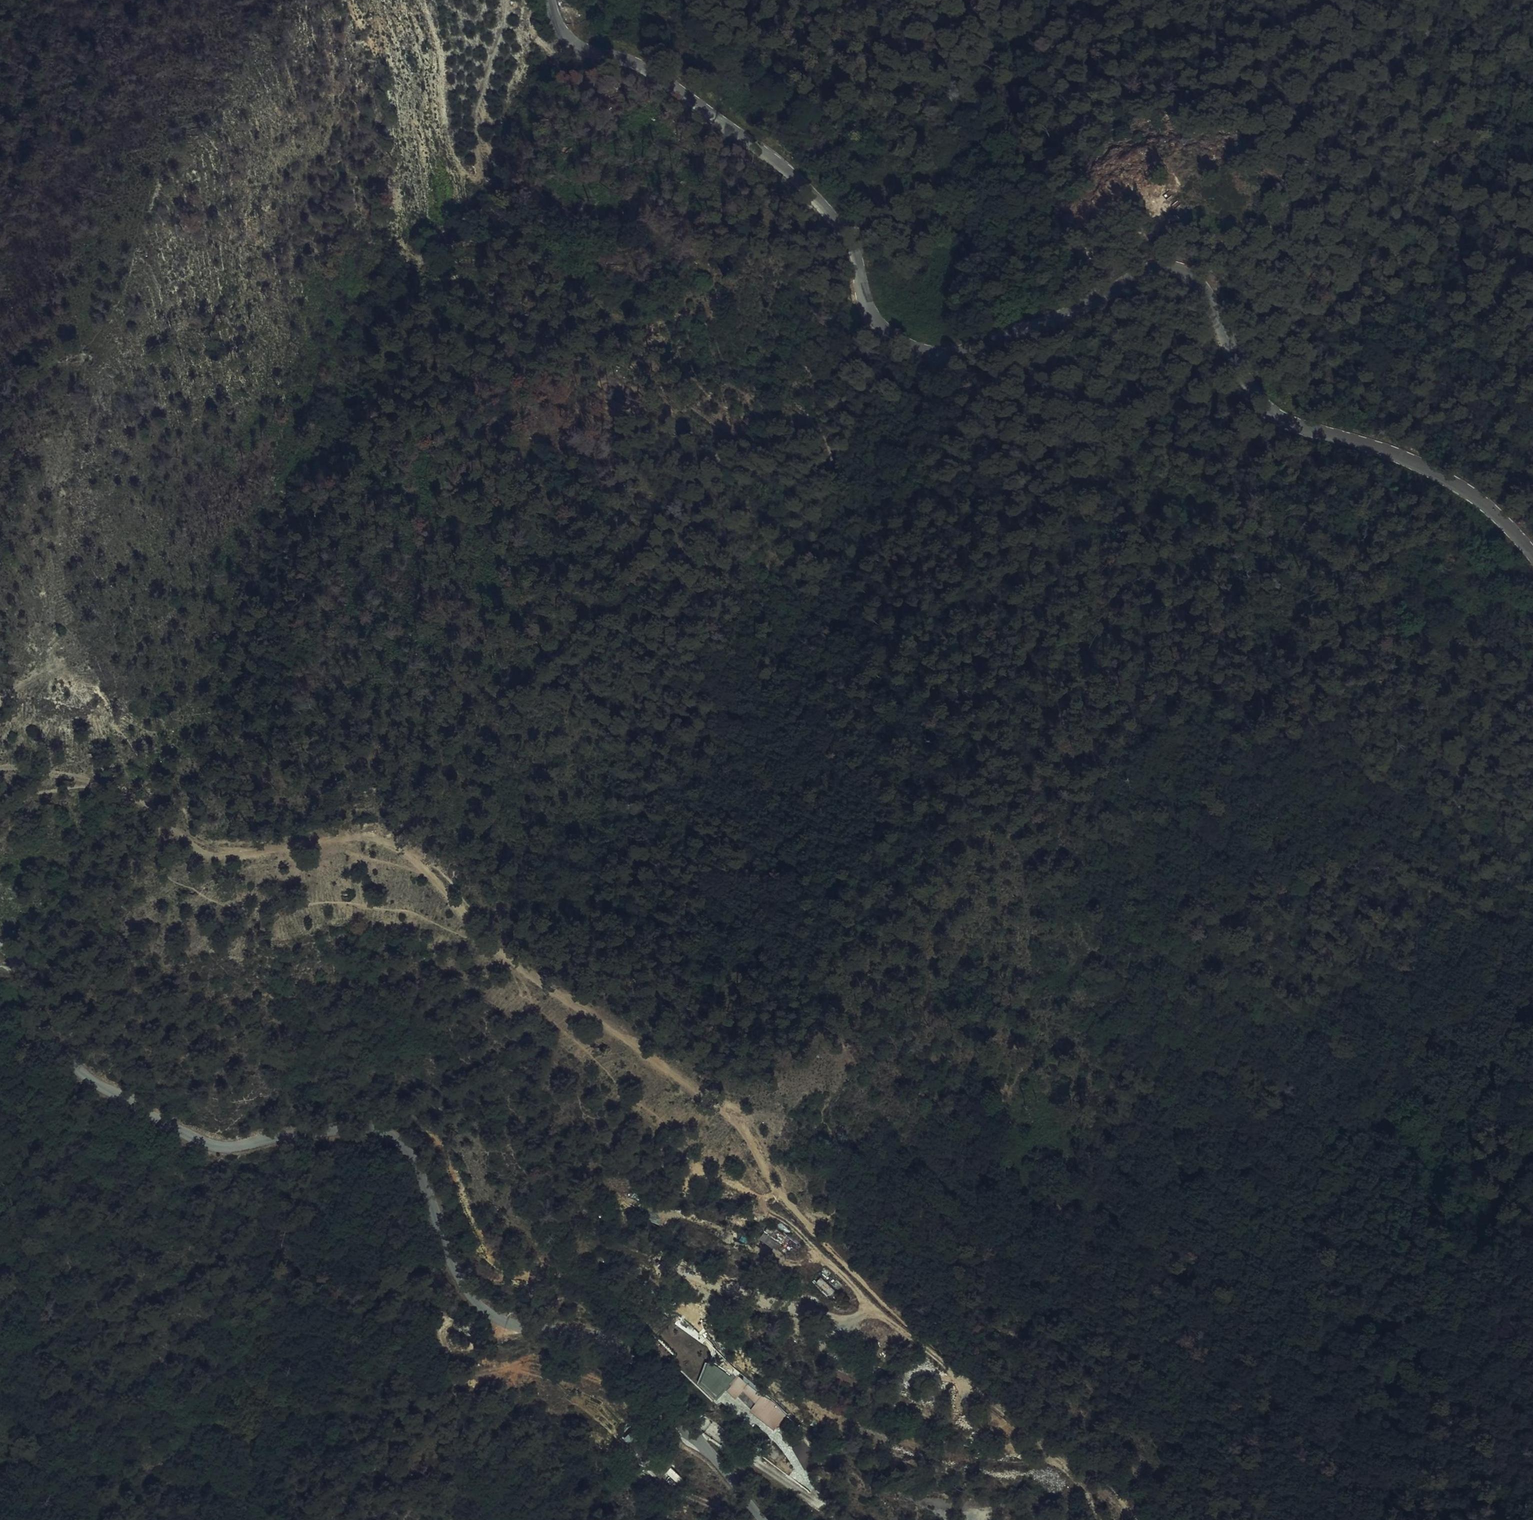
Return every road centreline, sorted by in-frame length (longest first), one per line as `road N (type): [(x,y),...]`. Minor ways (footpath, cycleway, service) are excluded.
road 1 (tertiary): [(550,0),(569,43),(683,94),(798,182),(848,243),(881,329),(914,348),(947,351),(1037,326),(1144,273),(1169,270),(1194,280),(1208,298),(1244,384),(1270,415),(1427,469),(1463,489),(1532,554)]
road 2 (unclassified): [(764,1519),(633,1358),(599,1336),(516,1325),(488,1312),(470,1289),(410,1152),(393,1137),(340,1129),(212,1144),(90,1078),(40,1020),(0,944)]
road 3 (track): [(1099,1519),(1083,1490),(766,1211),(762,1201),(775,1189)]
road 4 (track): [(775,1189),(745,1131),(719,1106),(522,969)]
road 5 (track): [(137,799),(203,852),(337,841)]
road 6 (track): [(522,969),(428,873)]

